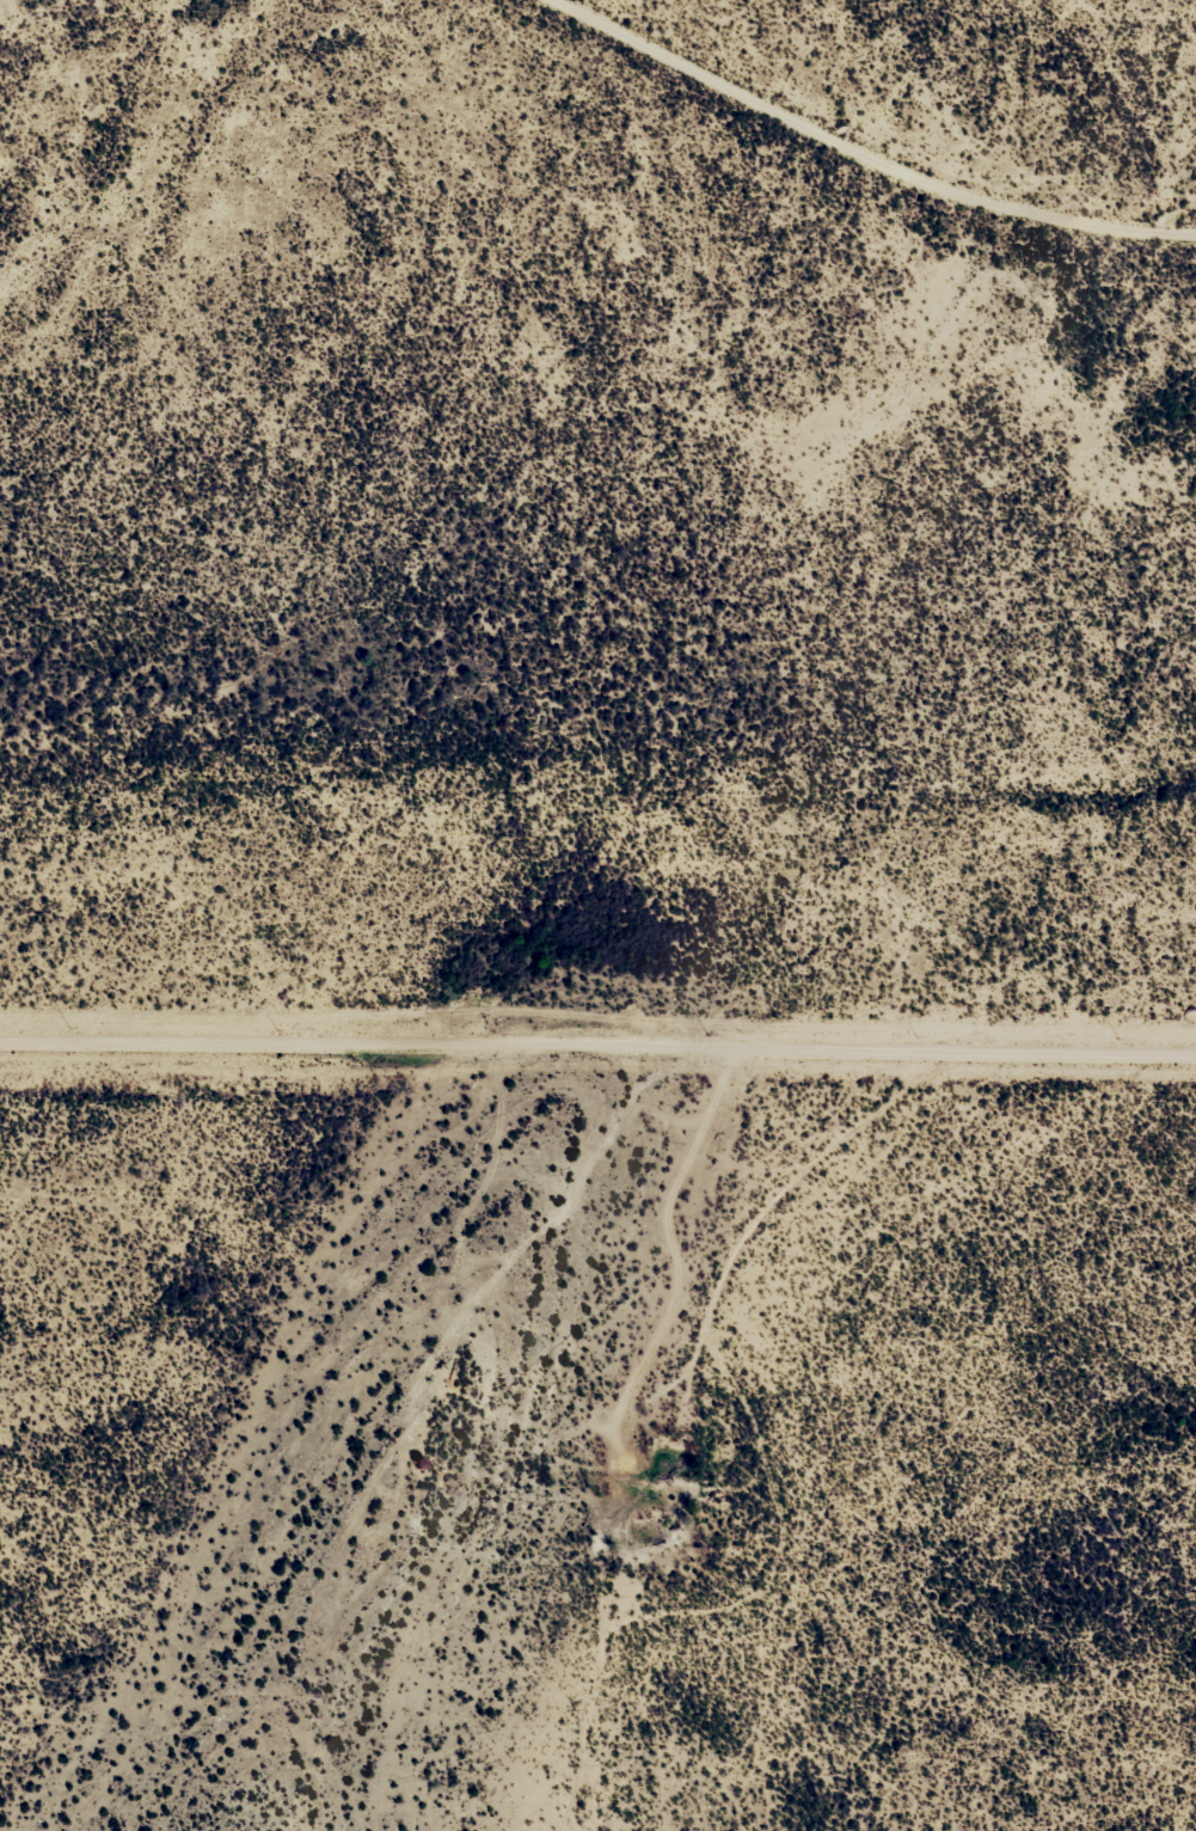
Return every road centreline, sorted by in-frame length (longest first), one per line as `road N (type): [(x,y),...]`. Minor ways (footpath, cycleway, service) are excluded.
road 1 (track): [(0,1035),(344,1011),(687,1018),(1108,1065),(1195,1065)]
road 2 (track): [(1195,241),(1001,227),(588,36),(538,0)]

